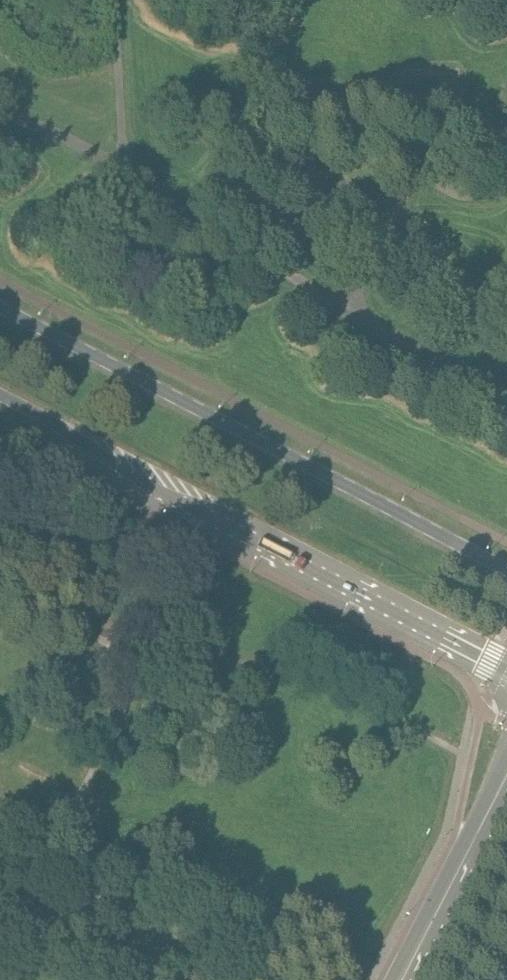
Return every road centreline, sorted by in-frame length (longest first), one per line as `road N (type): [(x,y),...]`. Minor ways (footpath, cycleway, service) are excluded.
road 1 (primary): [(0,394),(139,479),(506,670)]
road 2 (primary): [(506,570),(0,308)]
road 3 (tertiary): [(404,979),(506,777)]

